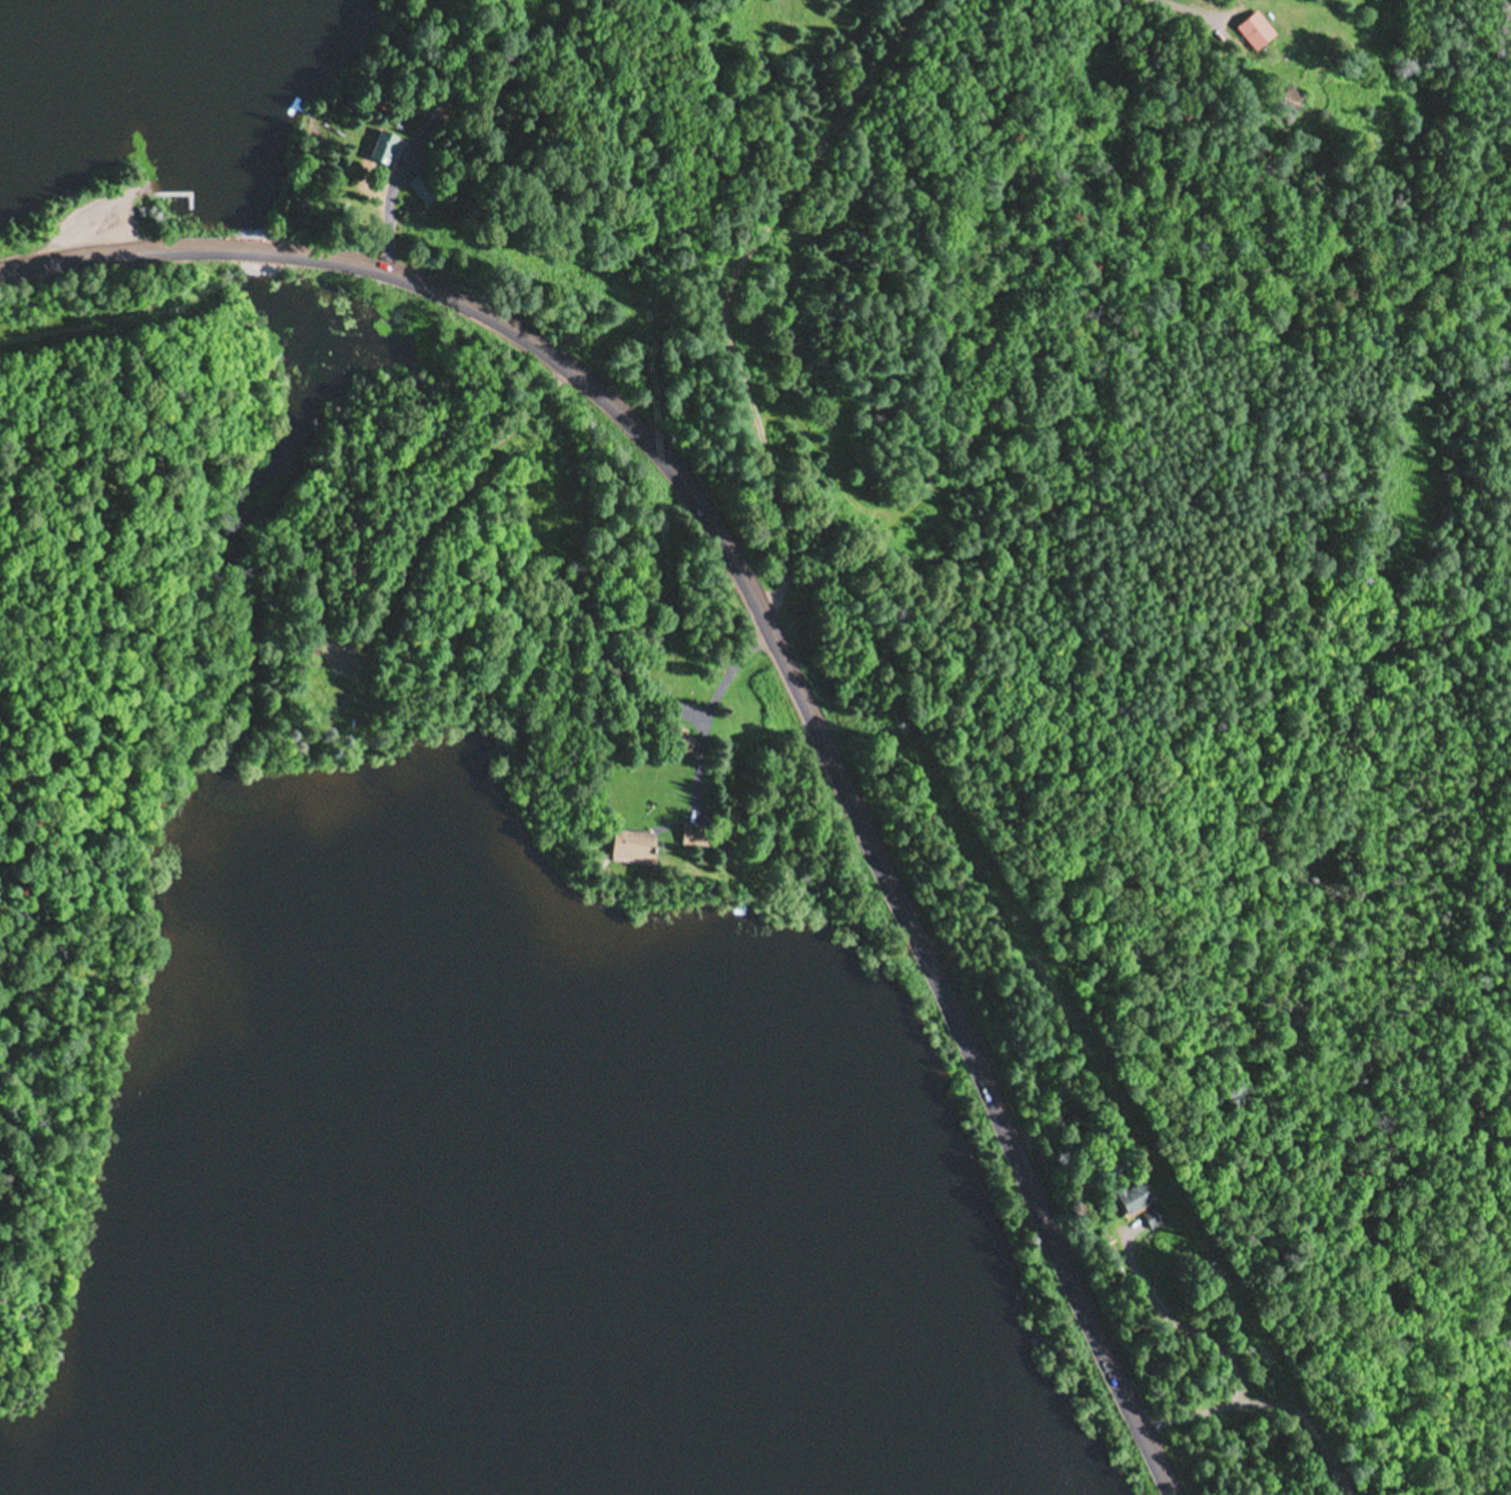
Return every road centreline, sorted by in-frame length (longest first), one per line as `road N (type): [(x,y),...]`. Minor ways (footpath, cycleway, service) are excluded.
road 1 (secondary): [(0,264),(219,240),(321,249),(426,277),(495,311),(611,395),(722,531),(768,619),(991,1082),(1175,1494)]

